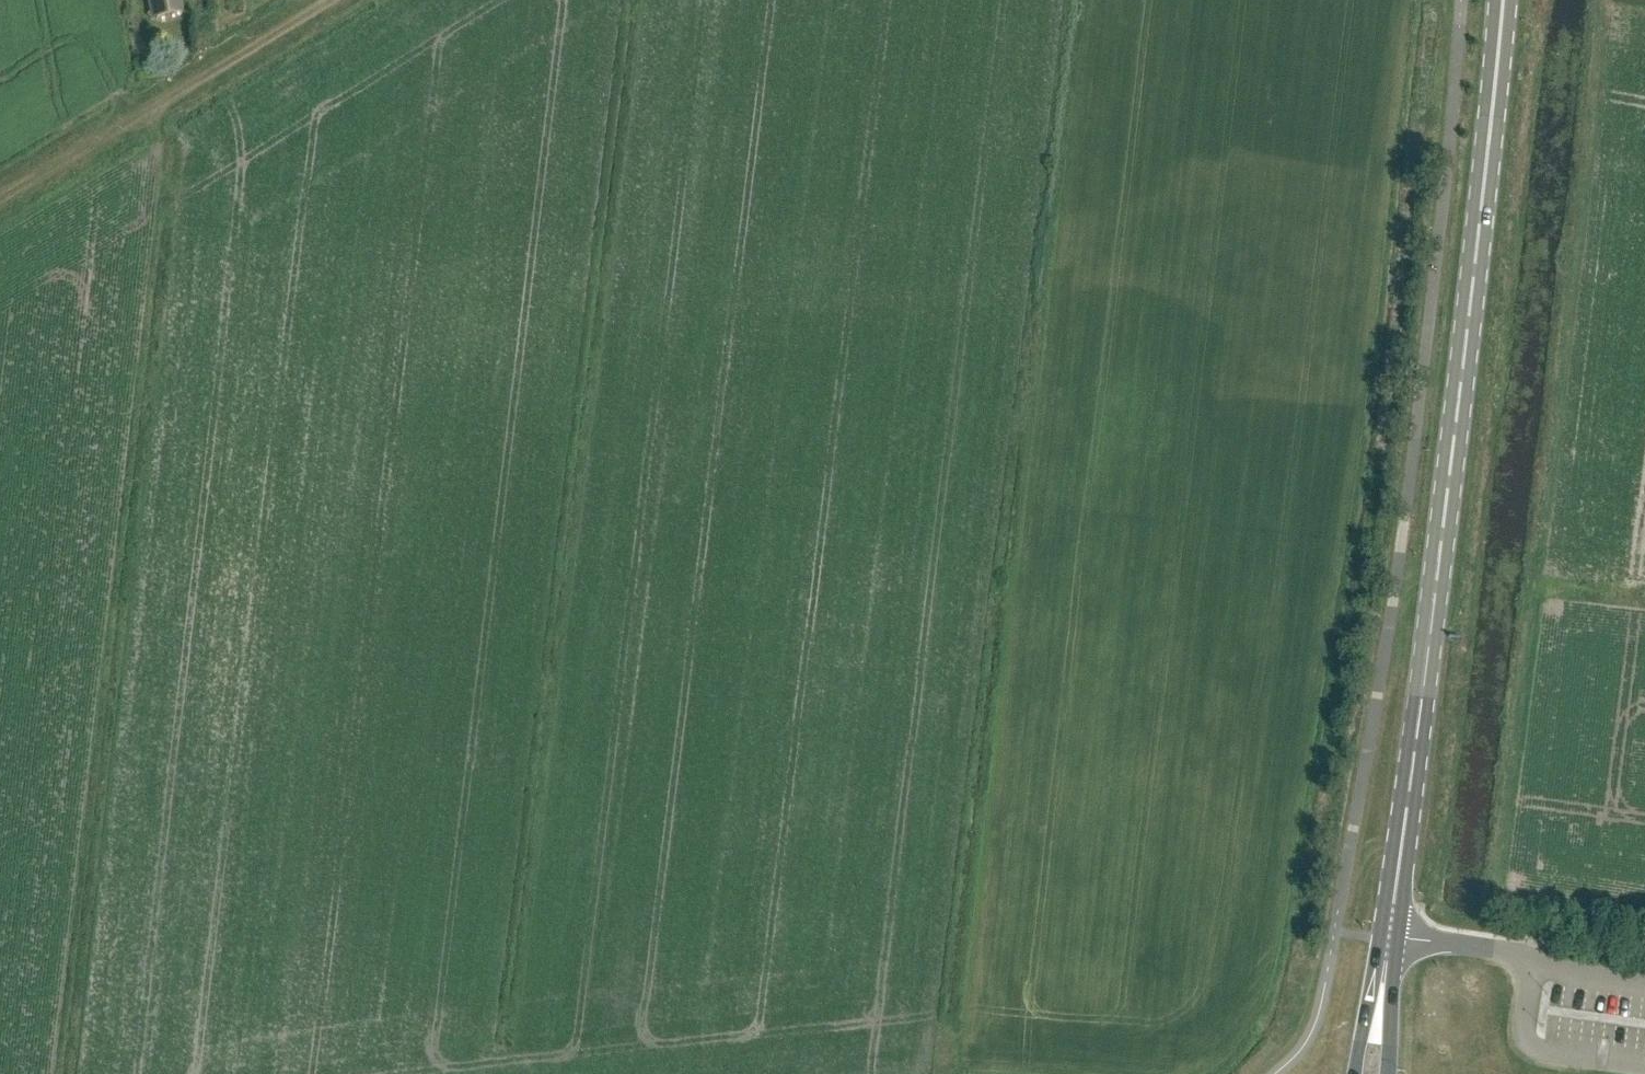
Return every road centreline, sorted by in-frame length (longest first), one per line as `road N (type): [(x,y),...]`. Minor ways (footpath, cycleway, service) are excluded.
road 1 (secondary): [(1390,936),(1504,0)]
road 2 (track): [(331,0),(0,203)]
road 3 (secondary): [(1390,936),(1355,1073)]
road 4 (secondary): [(1389,1073),(1390,936)]

